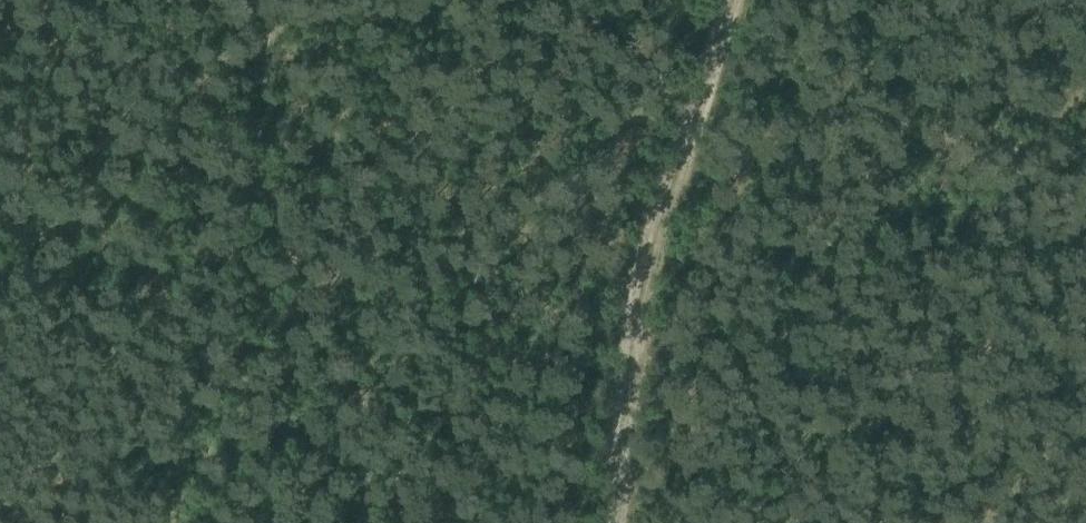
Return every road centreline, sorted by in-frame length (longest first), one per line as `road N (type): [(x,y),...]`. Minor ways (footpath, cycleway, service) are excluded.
road 1 (track): [(731,0),(632,255),(610,522)]
road 2 (track): [(258,0),(210,295),(186,522)]

